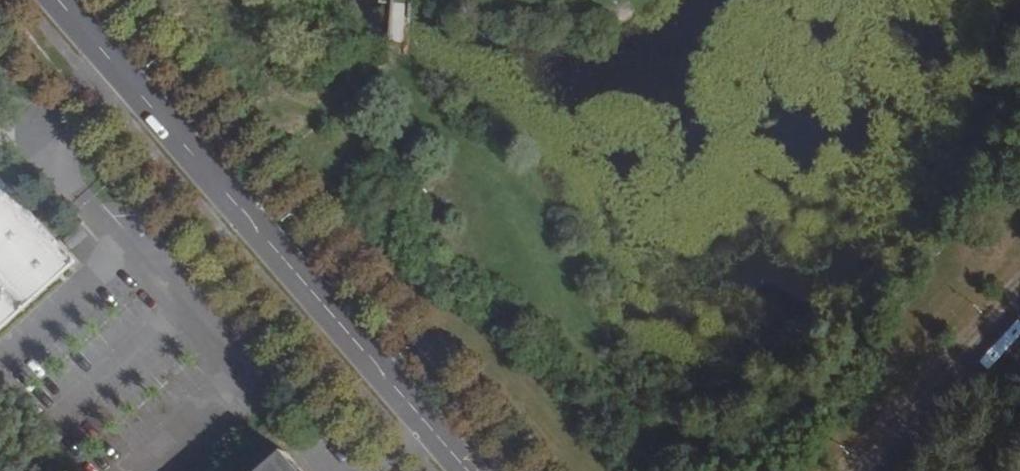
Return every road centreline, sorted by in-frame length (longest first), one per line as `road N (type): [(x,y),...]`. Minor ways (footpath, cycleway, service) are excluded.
road 1 (unclassified): [(59,0),(468,470)]
road 2 (unclassified): [(1019,319),(876,470)]

